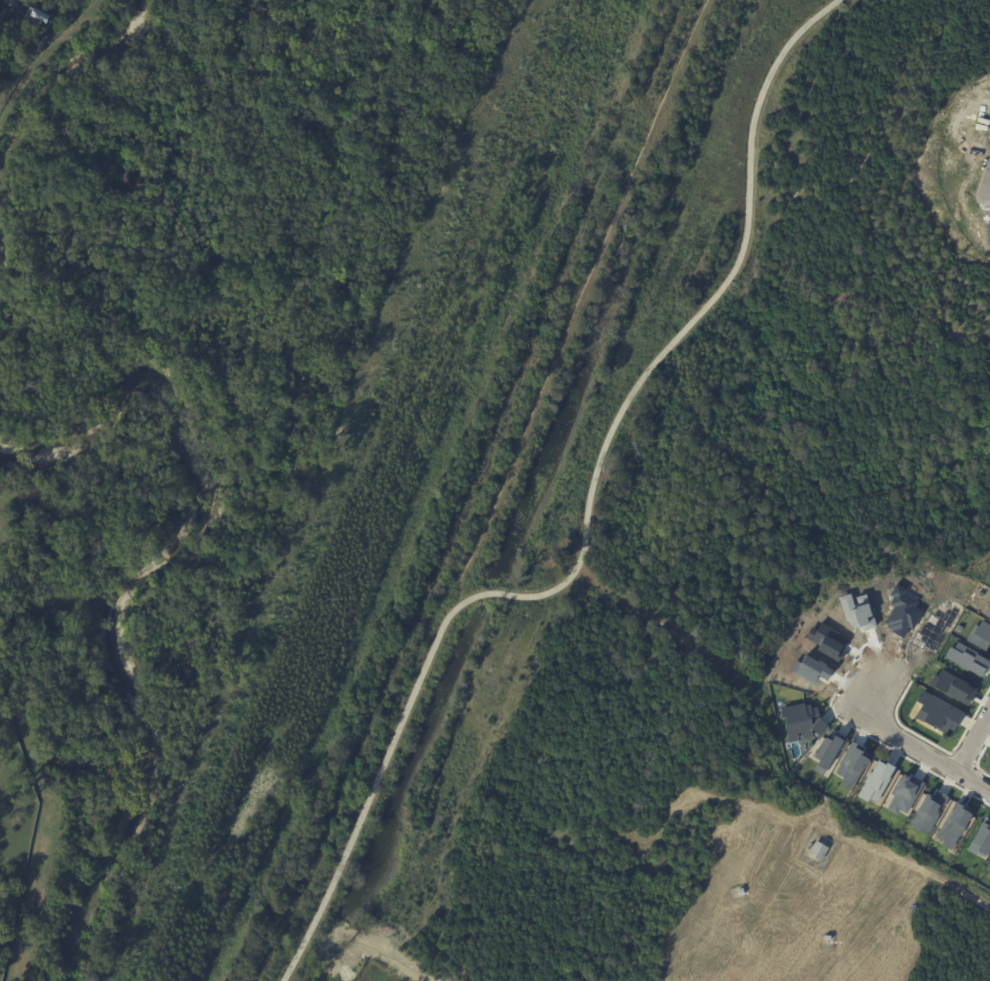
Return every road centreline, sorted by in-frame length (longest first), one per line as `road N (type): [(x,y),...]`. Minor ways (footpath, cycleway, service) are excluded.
road 1 (residential): [(845,697),(989,783)]

